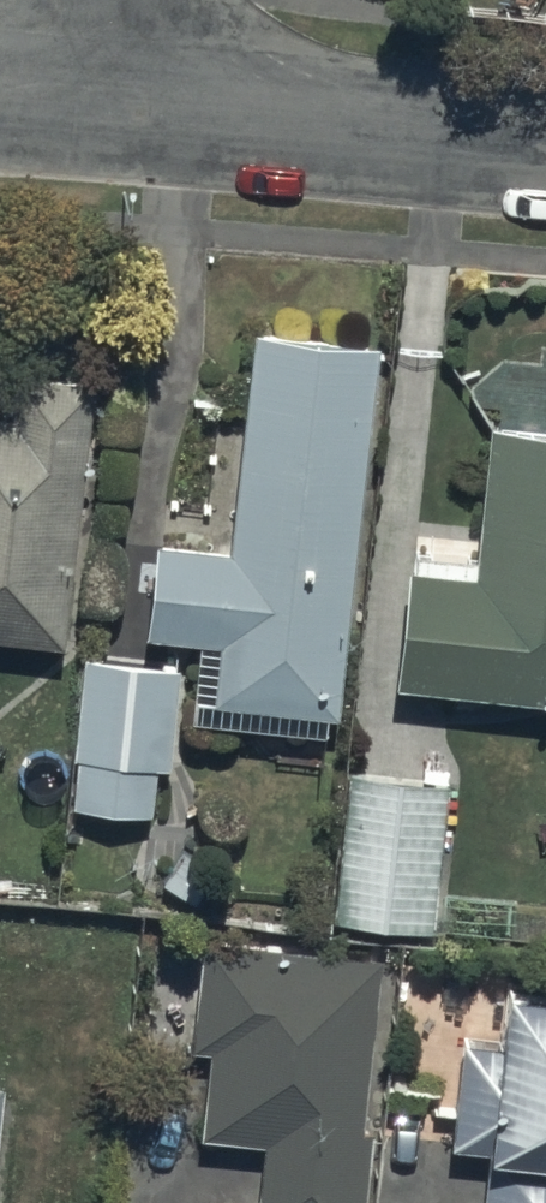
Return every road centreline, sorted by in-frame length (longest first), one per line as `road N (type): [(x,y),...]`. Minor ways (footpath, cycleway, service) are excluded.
road 1 (residential): [(136,107),(545,152)]
road 2 (residential): [(0,98),(136,107)]

